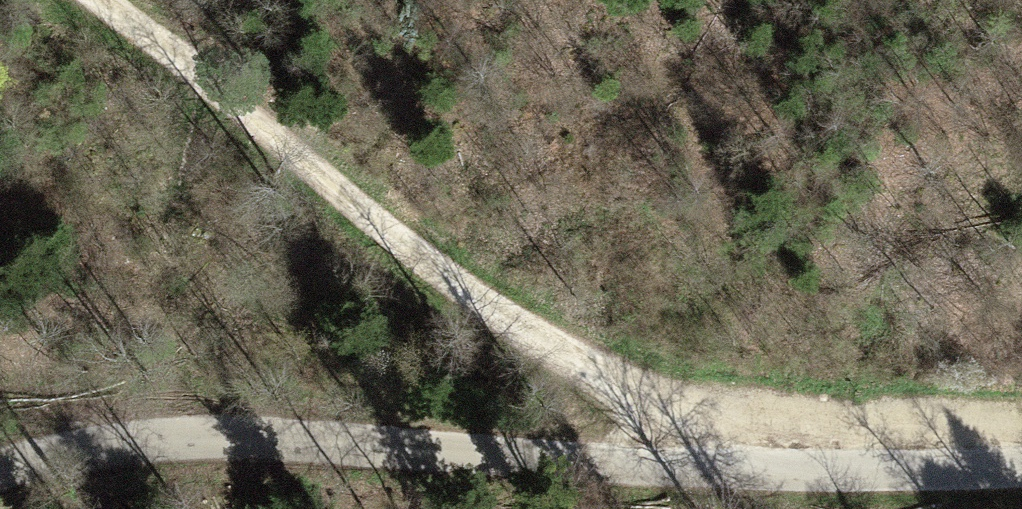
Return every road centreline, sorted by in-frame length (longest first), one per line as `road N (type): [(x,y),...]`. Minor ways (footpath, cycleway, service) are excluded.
road 1 (unclassified): [(1021,449),(769,470),(439,416),(159,422),(0,470)]
road 2 (track): [(70,0),(444,285),(663,402),(769,470)]

